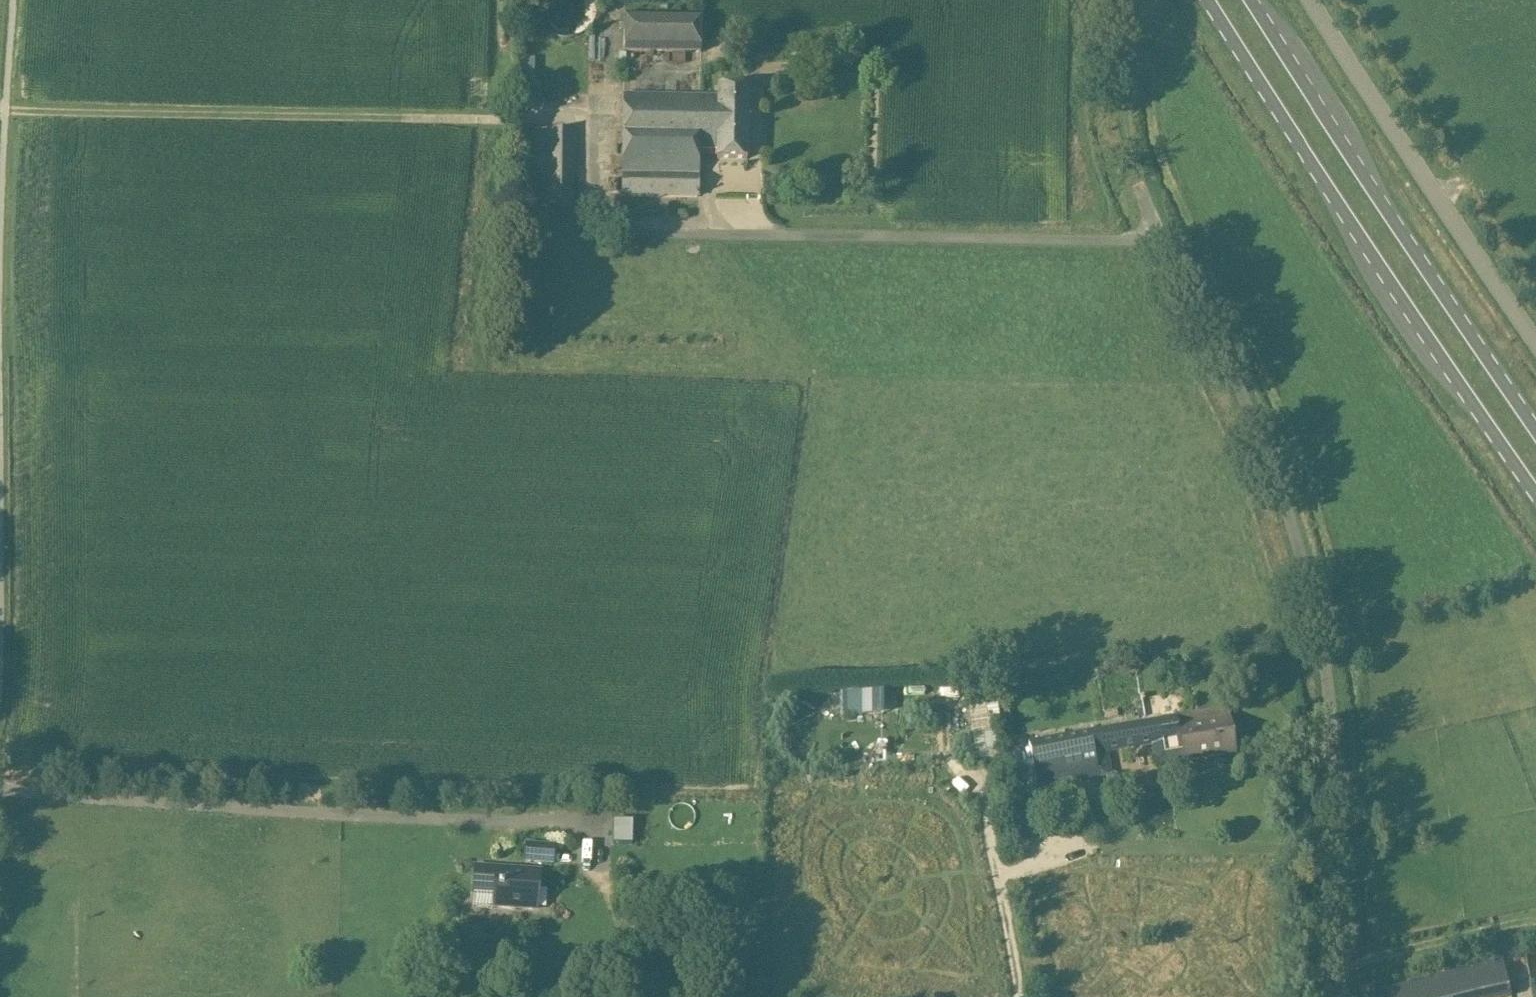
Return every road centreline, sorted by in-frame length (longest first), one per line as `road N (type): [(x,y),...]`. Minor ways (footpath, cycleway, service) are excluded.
road 1 (unclassified): [(1340,996),(1334,783),(1304,569),(1265,452),(1137,185)]
road 2 (primary): [(1210,0),(1535,491)]
road 3 (primary): [(1535,429),(1252,0)]
road 4 (unclassified): [(1535,345),(1308,0)]
road 5 (track): [(939,749),(986,807),(1018,996)]
road 6 (track): [(1535,919),(1339,961)]

